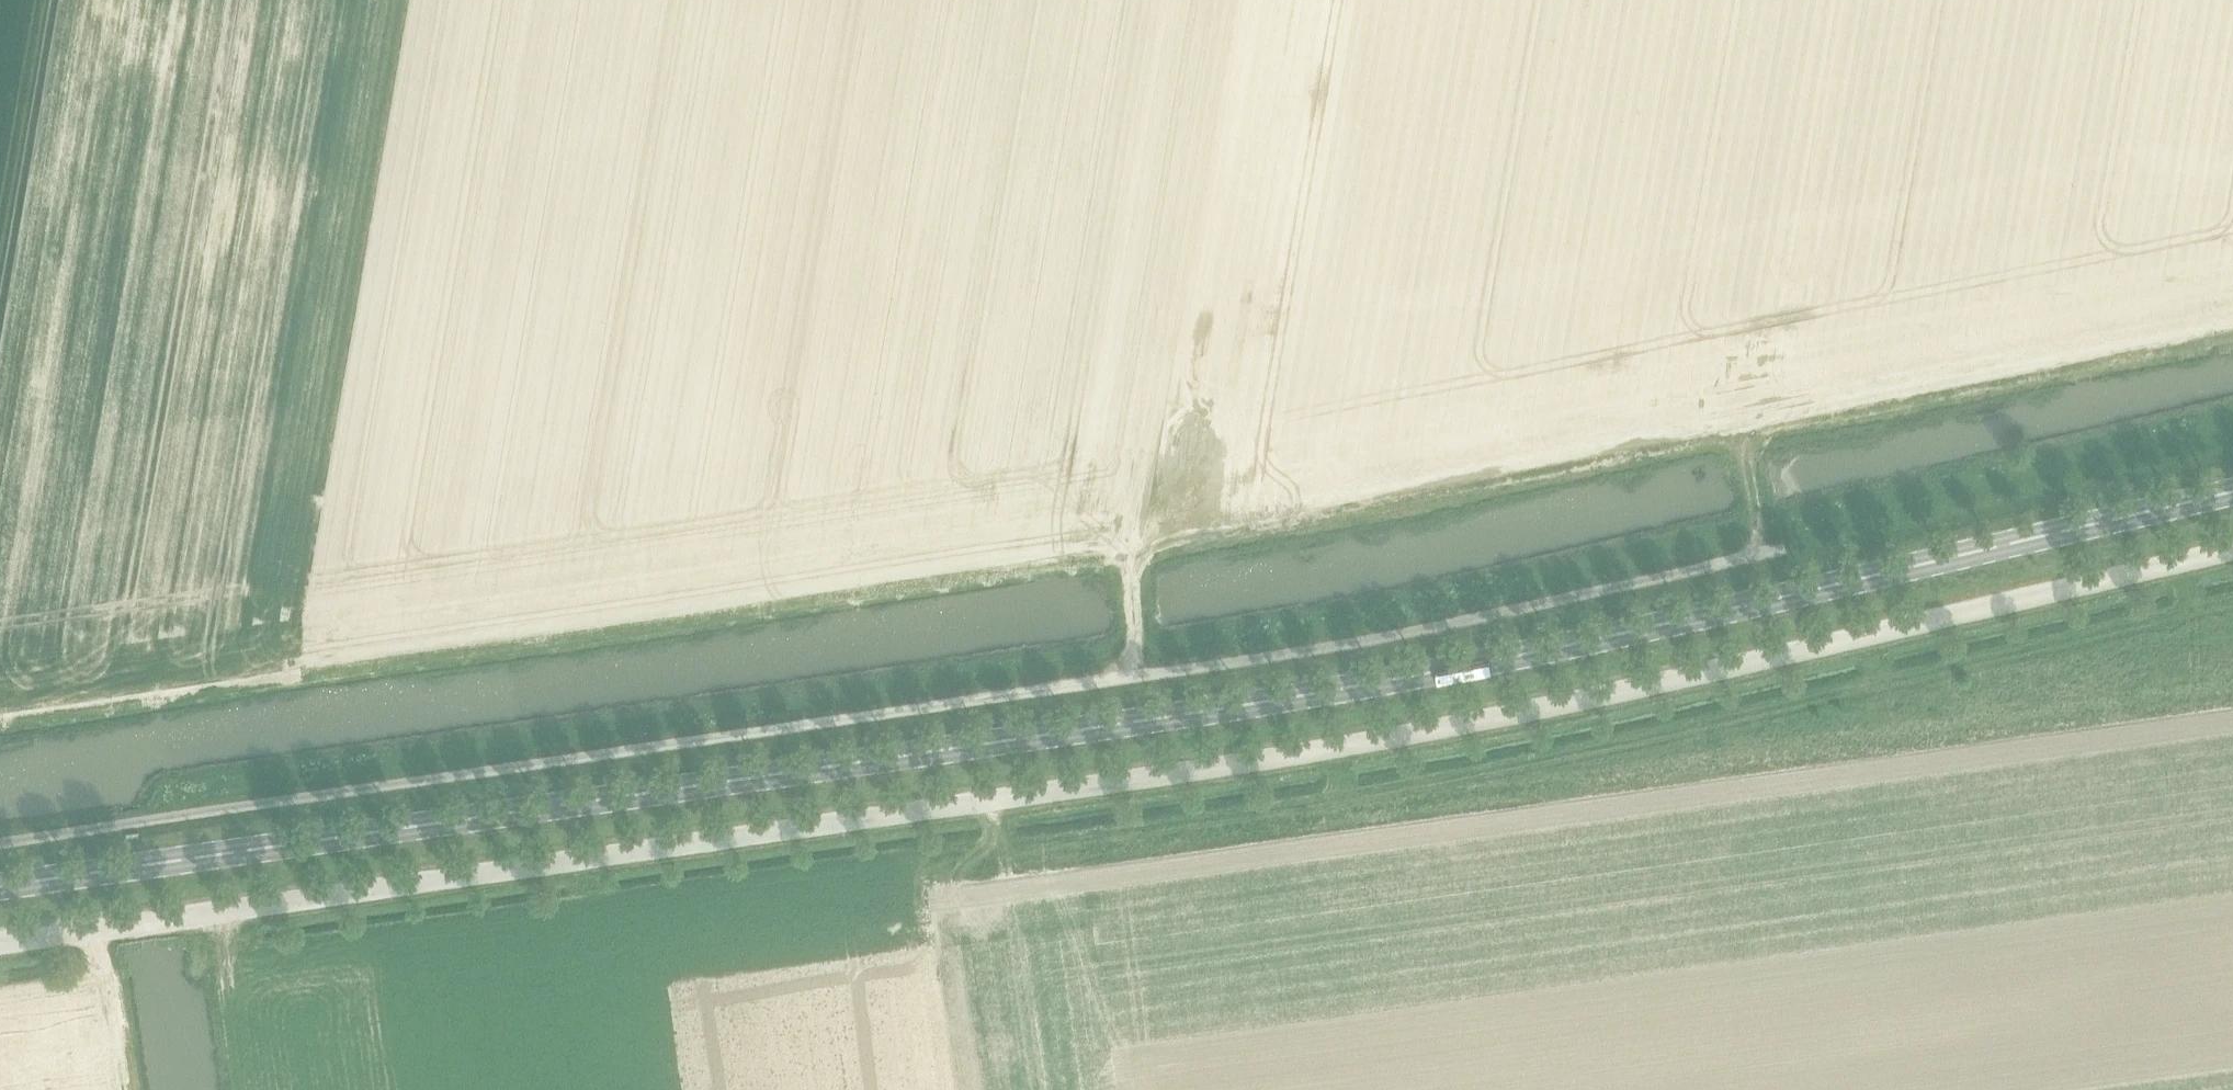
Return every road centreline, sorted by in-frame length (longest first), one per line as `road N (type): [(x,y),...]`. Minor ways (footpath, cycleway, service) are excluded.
road 1 (secondary): [(0,882),(743,779),(1508,657),(2232,489)]
road 2 (unclassified): [(0,941),(1453,726),(2232,548)]
road 3 (unclassified): [(1752,554),(1358,641),(0,841)]
road 4 (track): [(1740,410),(1763,521),(1752,554)]

